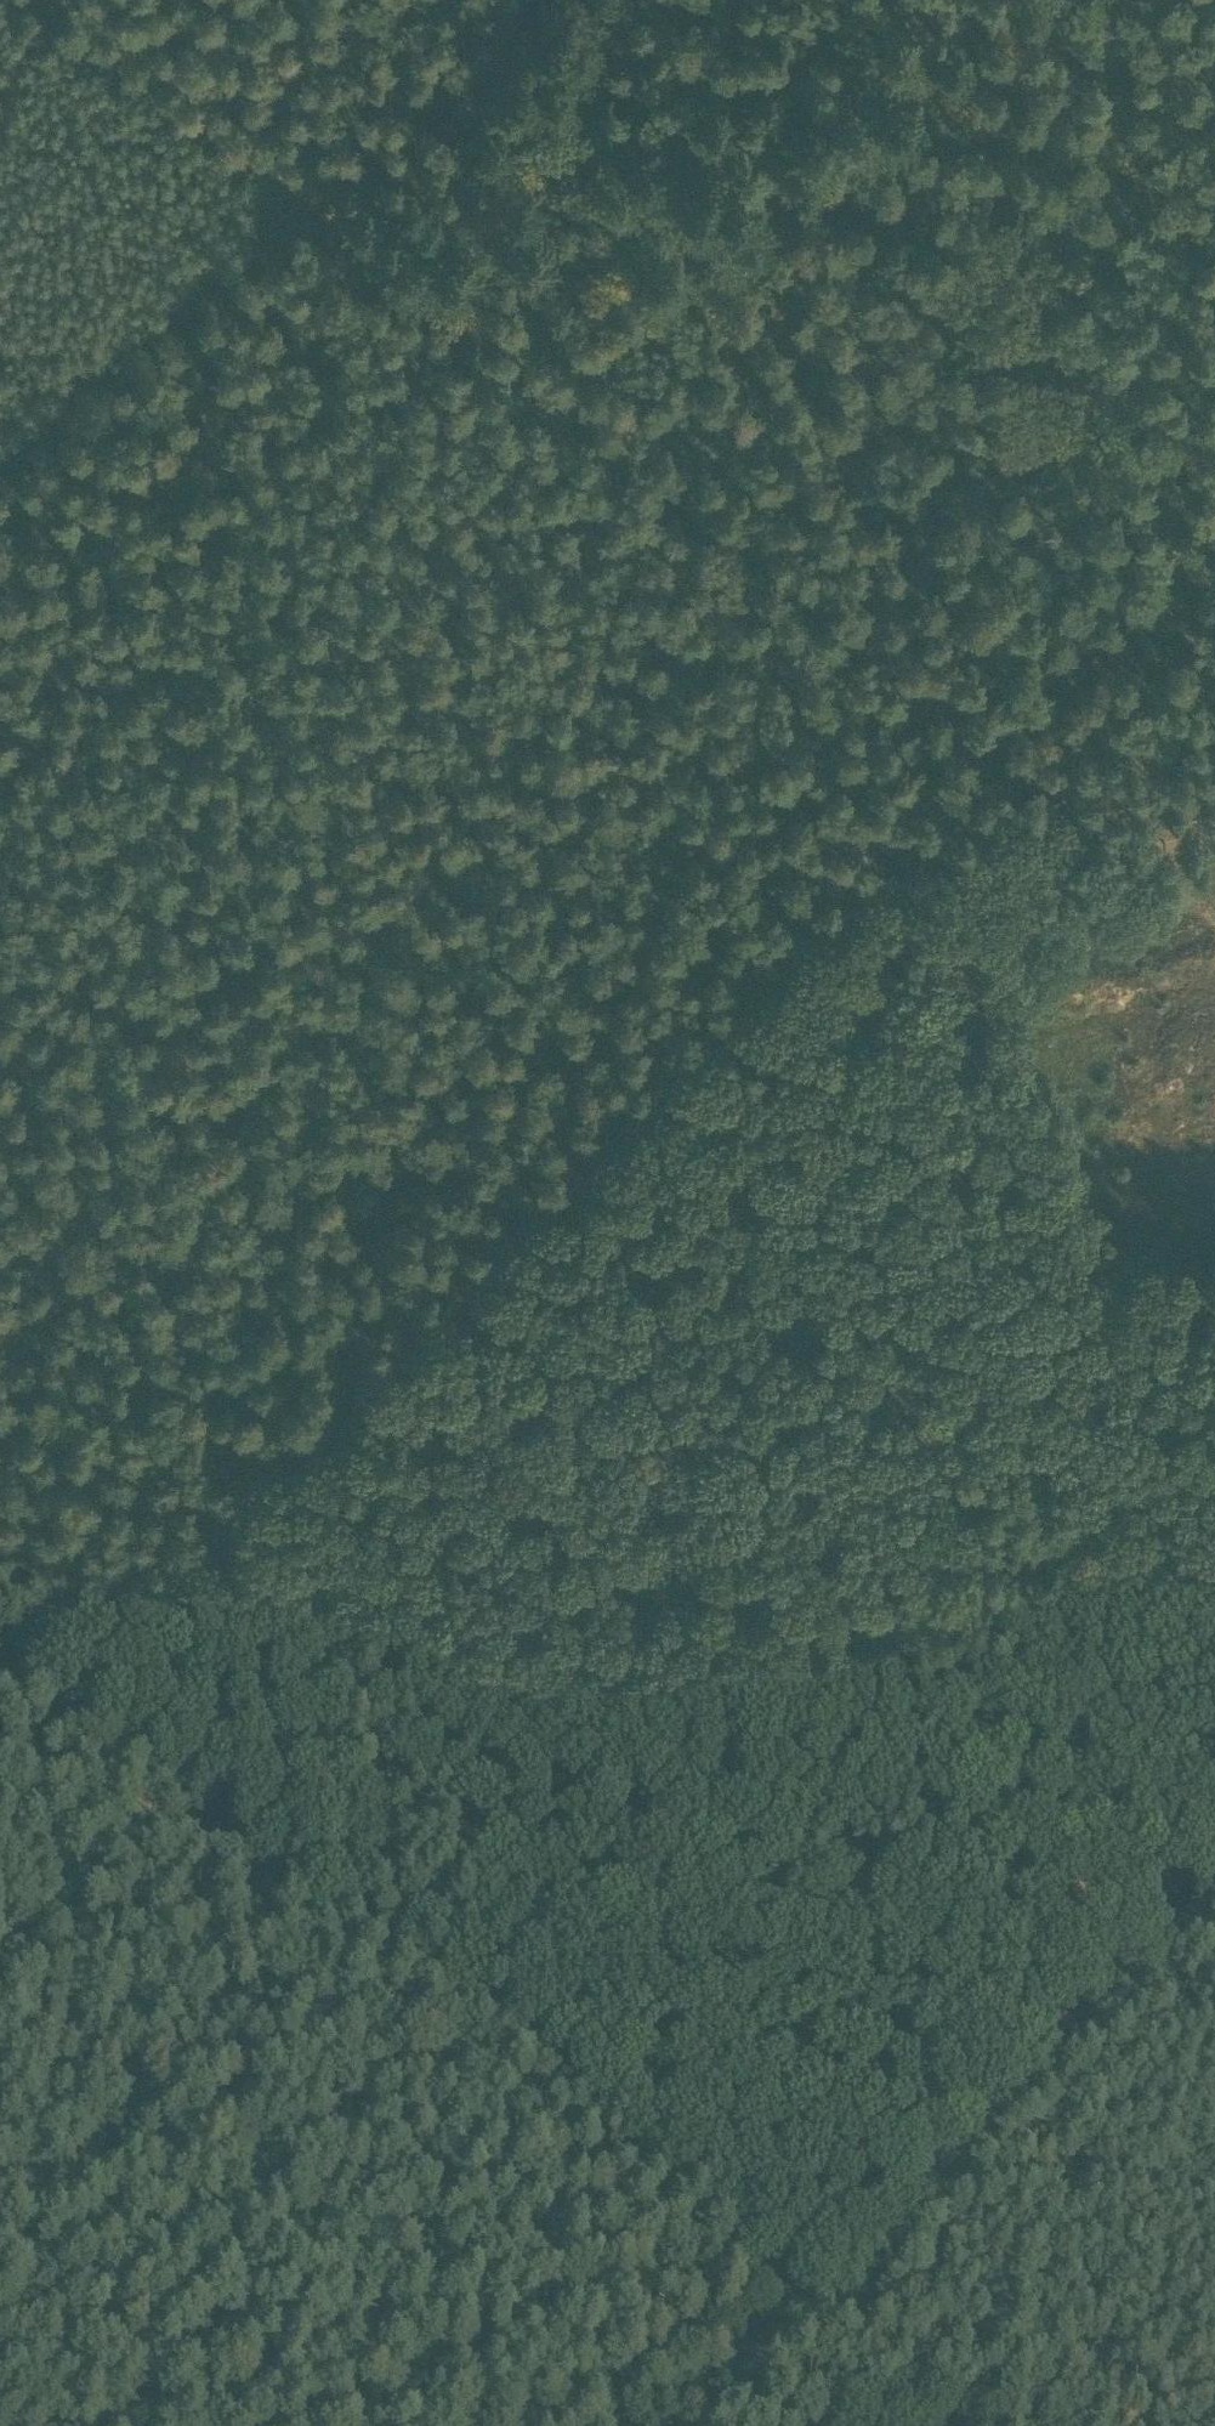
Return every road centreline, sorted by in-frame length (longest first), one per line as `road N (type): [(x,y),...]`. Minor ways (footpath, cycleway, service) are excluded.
road 1 (track): [(943,788),(19,1704)]
road 2 (track): [(812,2293),(19,1704)]
road 3 (track): [(306,188),(992,740)]
road 4 (track): [(943,788),(979,1064),(1077,1219),(1122,1266),(1214,1302)]
road 5 (track): [(0,450),(306,188)]
road 6 (track): [(1214,511),(992,740)]
road 7 (track): [(51,0),(306,188)]
road 8 (track): [(306,188),(530,0)]
road 9 (track): [(992,740),(1144,844),(1214,907)]

